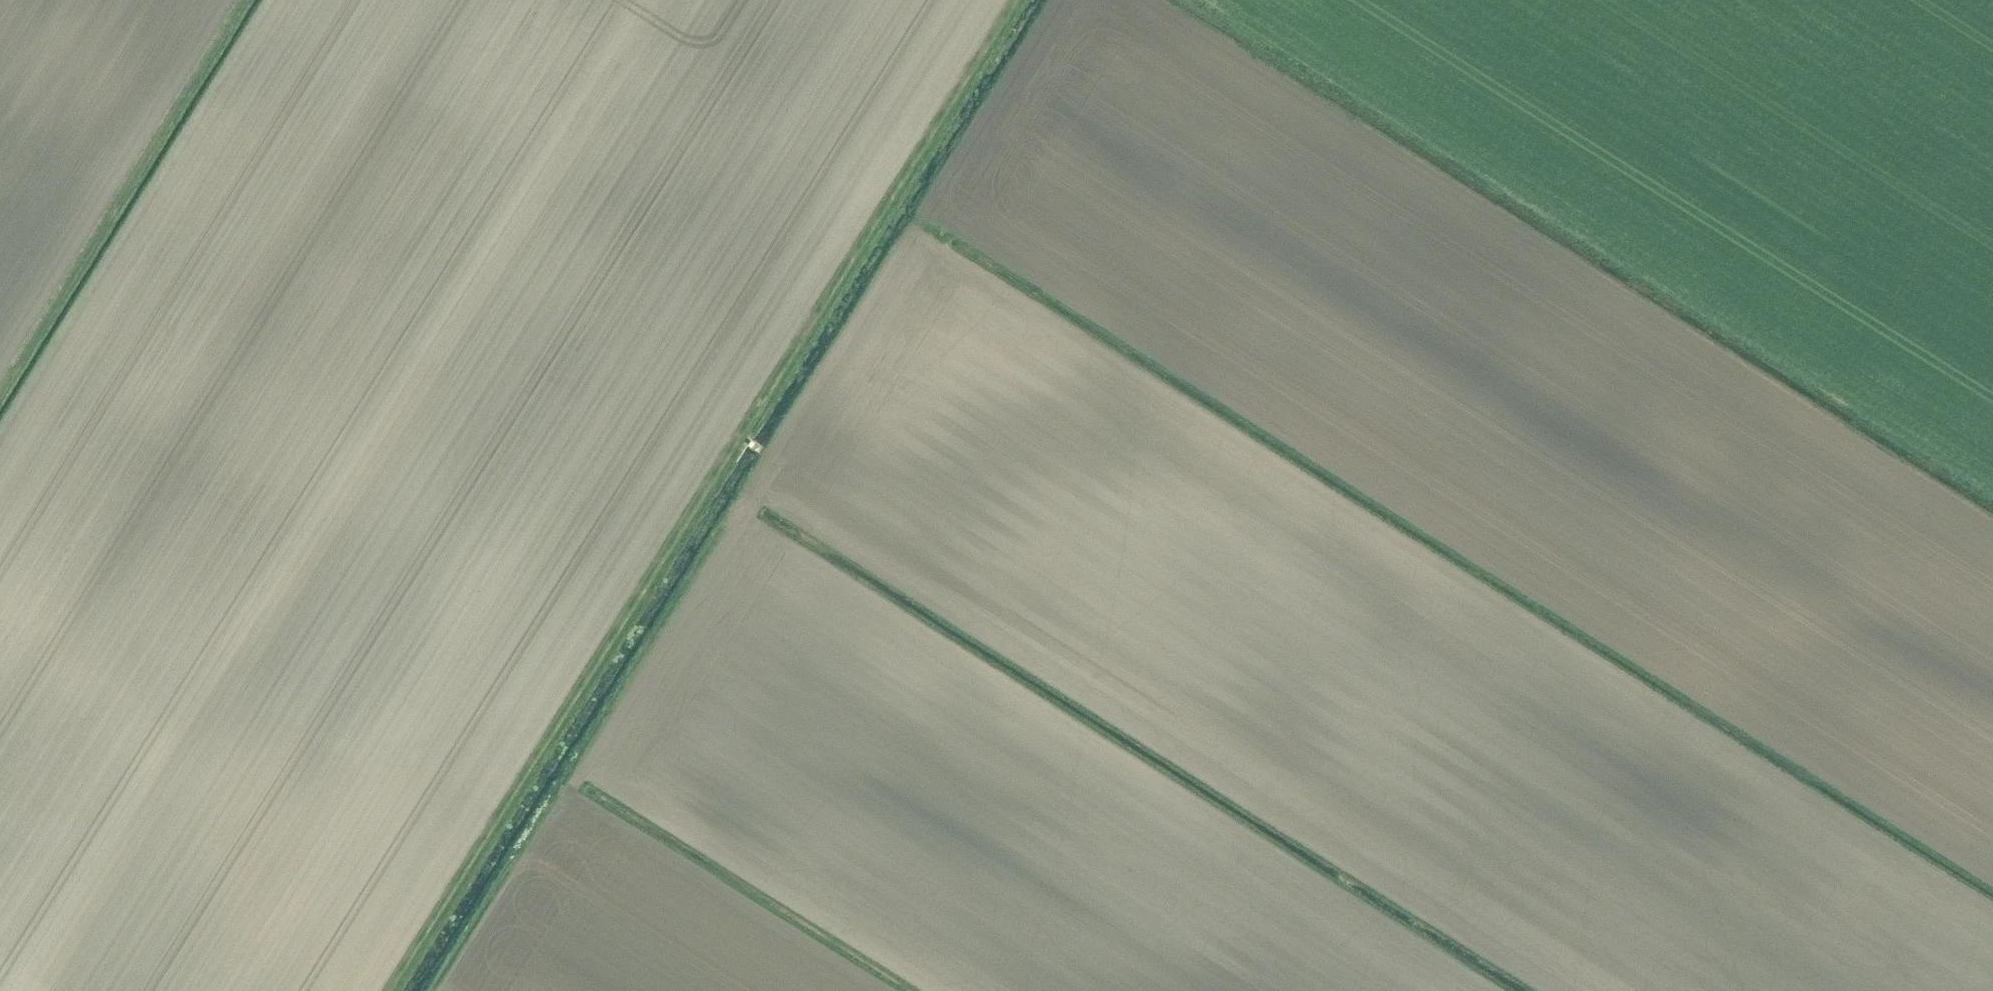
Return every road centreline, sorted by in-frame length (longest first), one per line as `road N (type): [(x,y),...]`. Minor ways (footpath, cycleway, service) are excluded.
road 1 (track): [(1010,0),(380,990)]

